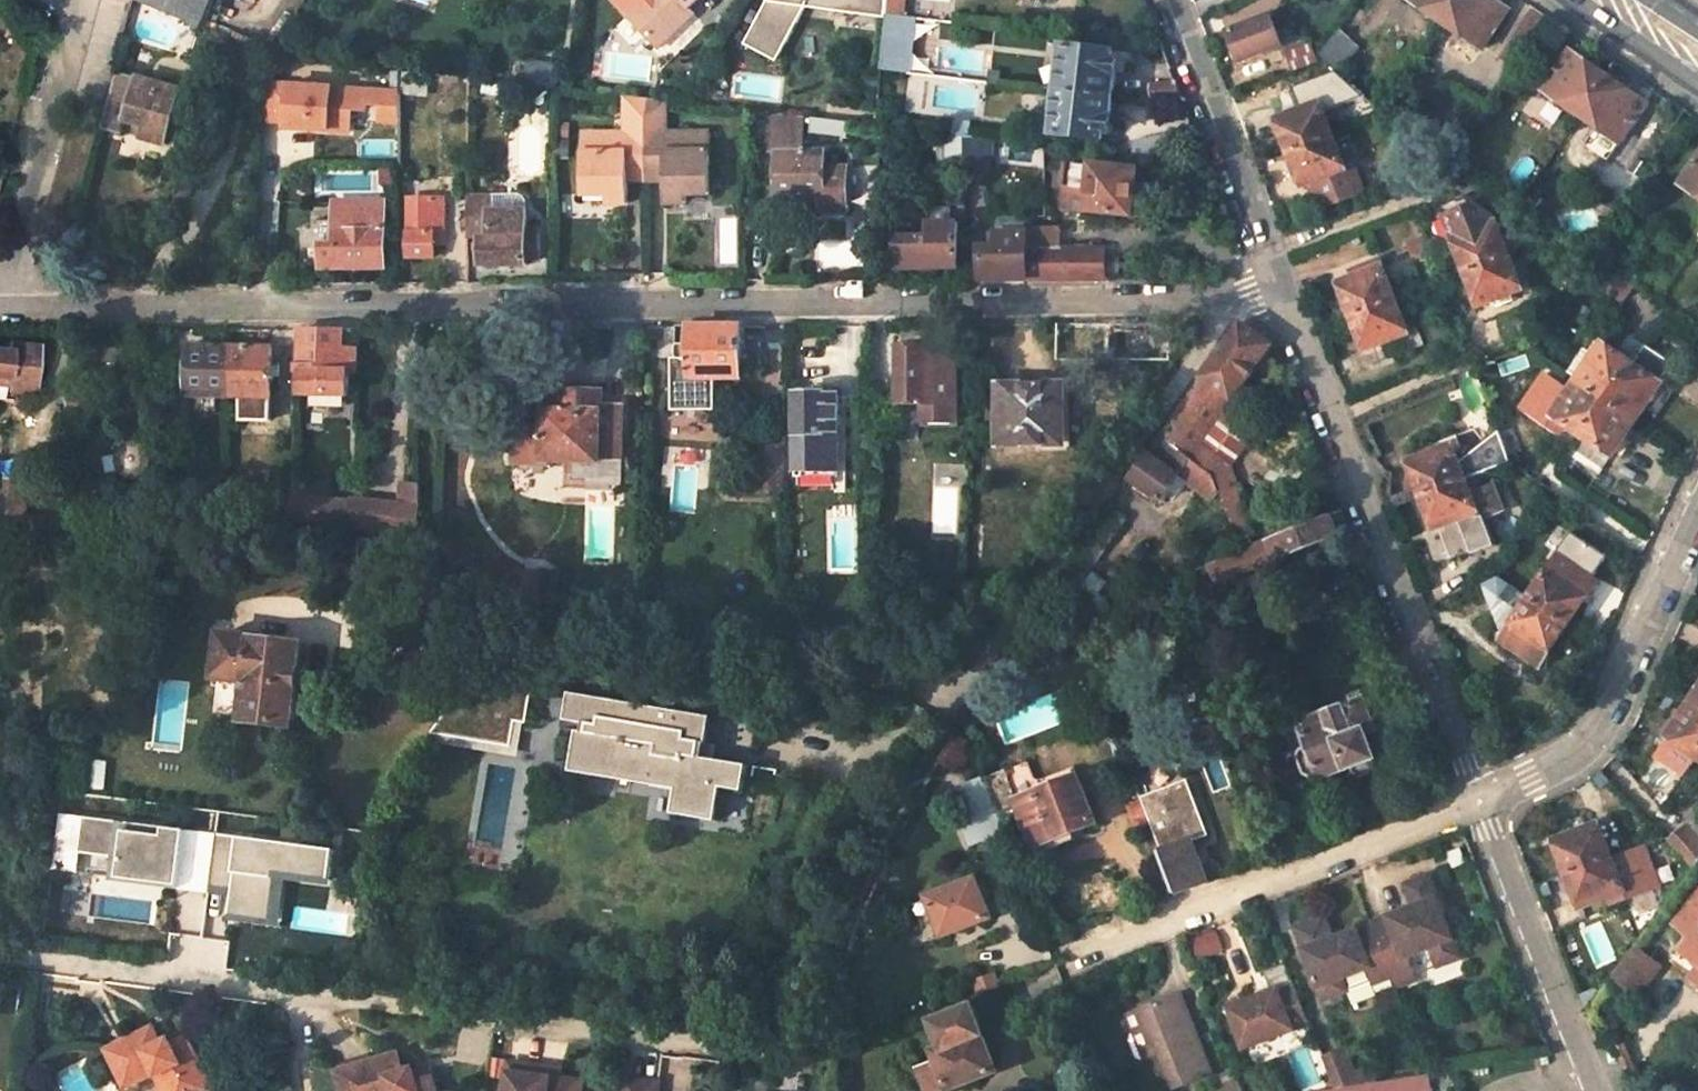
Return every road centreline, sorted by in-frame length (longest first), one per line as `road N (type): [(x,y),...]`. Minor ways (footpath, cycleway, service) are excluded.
road 1 (residential): [(0,309),(1223,305),(1289,281)]
road 2 (residential): [(781,1065),(0,958)]
road 3 (unclassified): [(1289,281),(1480,797)]
road 4 (residential): [(1080,954),(1480,797)]
road 5 (unclassified): [(1480,797),(1573,753),(1601,722),(1697,498)]
road 6 (unclassified): [(1595,1090),(1480,797)]
road 7 (unclassified): [(1179,0),(1289,281)]

